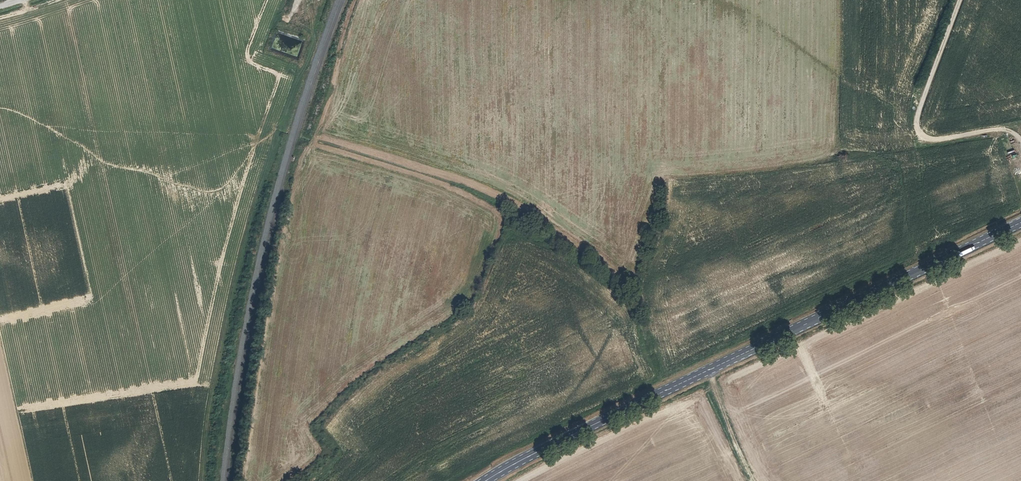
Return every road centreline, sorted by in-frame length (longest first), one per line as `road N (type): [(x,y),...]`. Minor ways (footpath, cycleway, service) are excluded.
road 1 (primary): [(1020,222),(484,480)]
road 2 (unclassified): [(1020,137),(1004,128),(919,133),(917,119),(960,0)]

